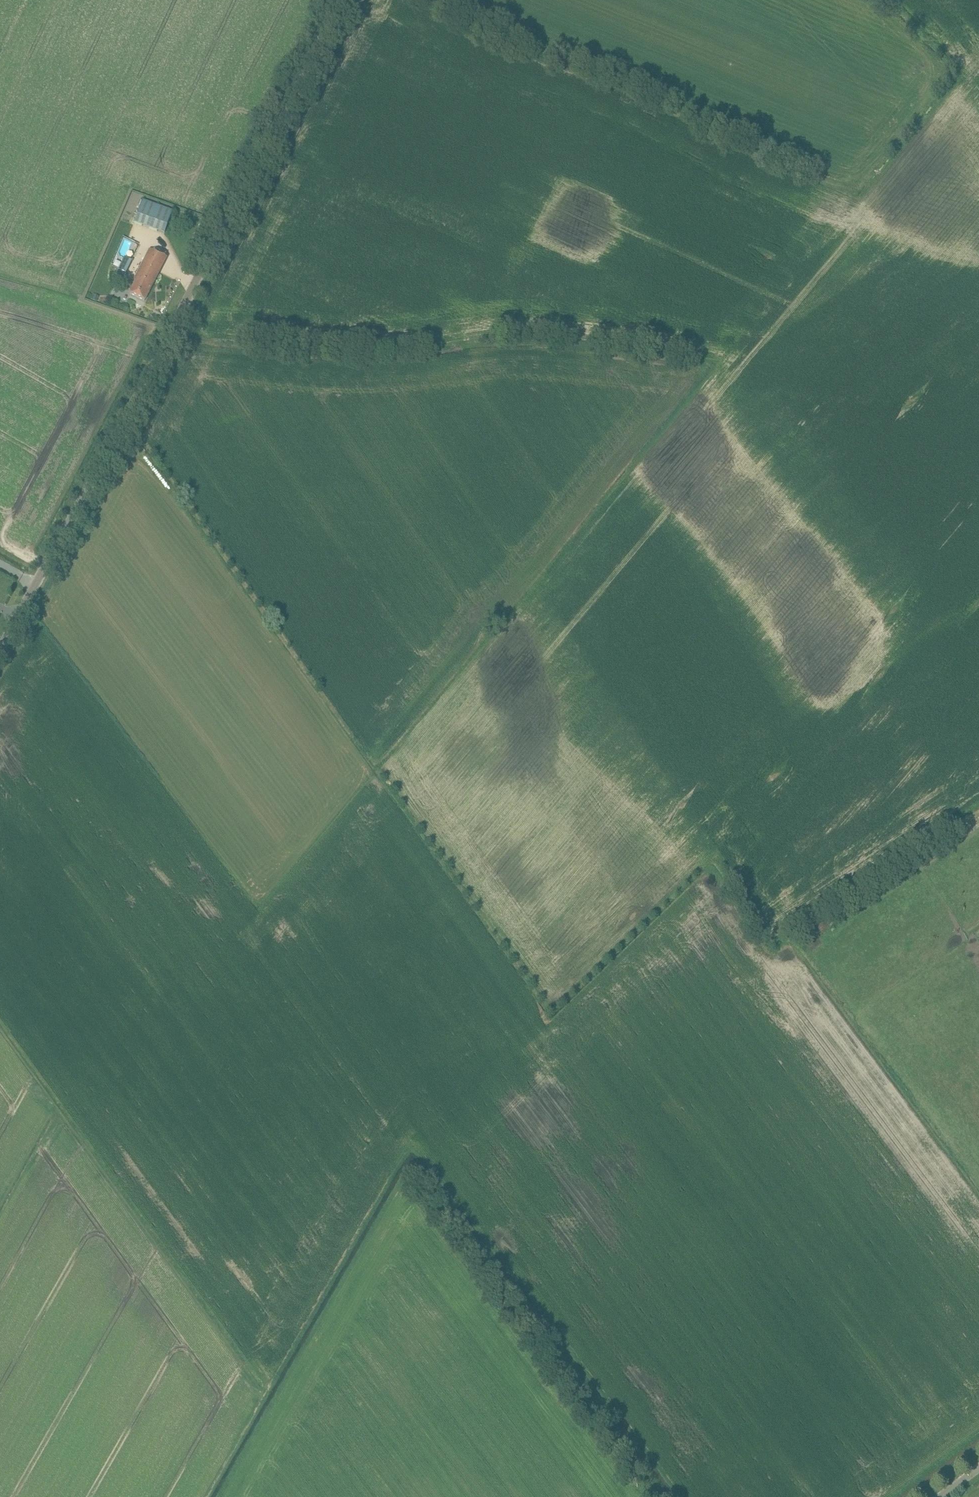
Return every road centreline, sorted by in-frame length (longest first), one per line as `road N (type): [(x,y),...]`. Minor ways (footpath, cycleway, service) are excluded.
road 1 (unclassified): [(0,647),(339,0)]
road 2 (track): [(677,1496),(415,1152)]
road 3 (track): [(978,824),(804,939)]

